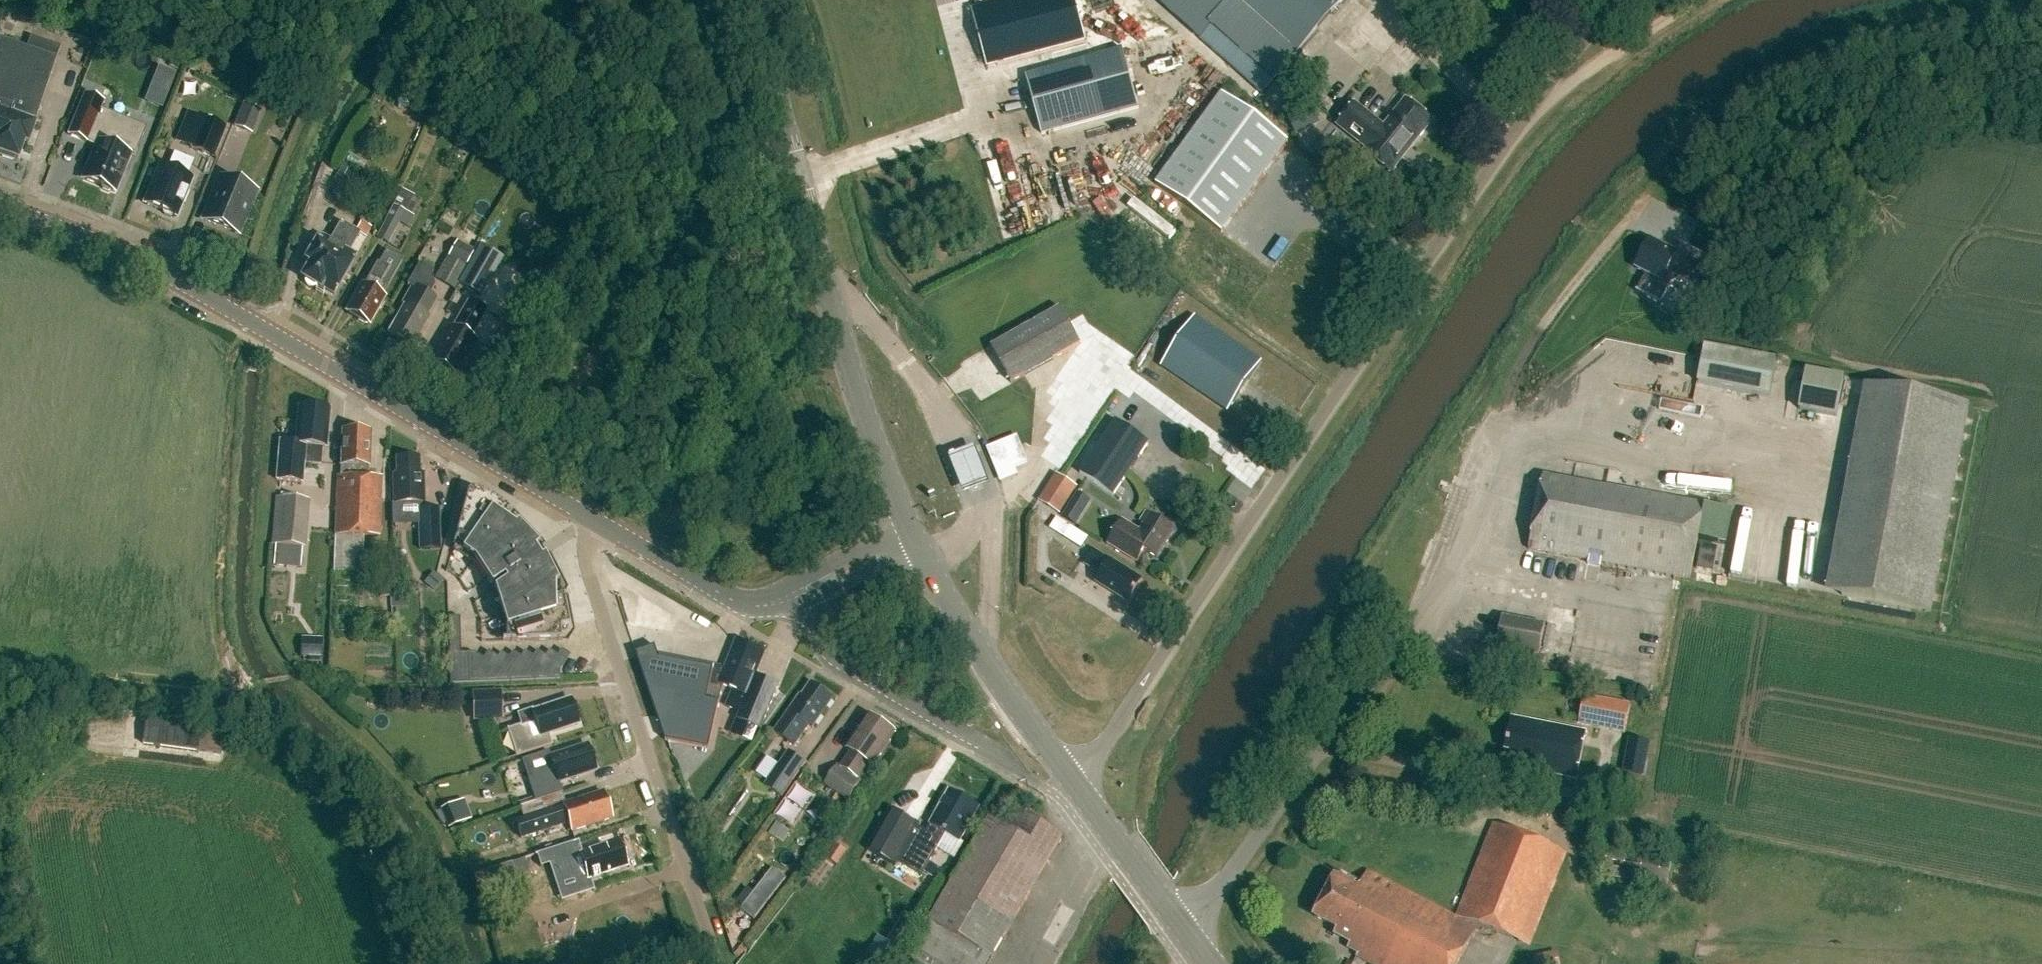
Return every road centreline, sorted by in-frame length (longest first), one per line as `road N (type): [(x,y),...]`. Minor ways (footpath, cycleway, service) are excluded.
road 1 (unclassified): [(1074,784),(1508,144),(1625,0)]
road 2 (track): [(2041,14),(1896,25),(1757,87),(1687,141),(1529,348),(1506,414)]
road 3 (secondary): [(0,210),(146,266),(593,521)]
road 4 (primary): [(914,543),(869,430),(753,0)]
road 5 (unclassified): [(717,963),(587,564),(593,521)]
road 6 (primary): [(1074,784),(914,543)]
road 7 (residential): [(799,592),(836,658),(1004,759)]
road 8 (secondary): [(593,521),(745,605),(799,592)]
road 9 (primary): [(1209,963),(1074,784)]
road 10 (track): [(1695,0),(1542,97)]
road 11 (secondary): [(914,543),(799,592)]

